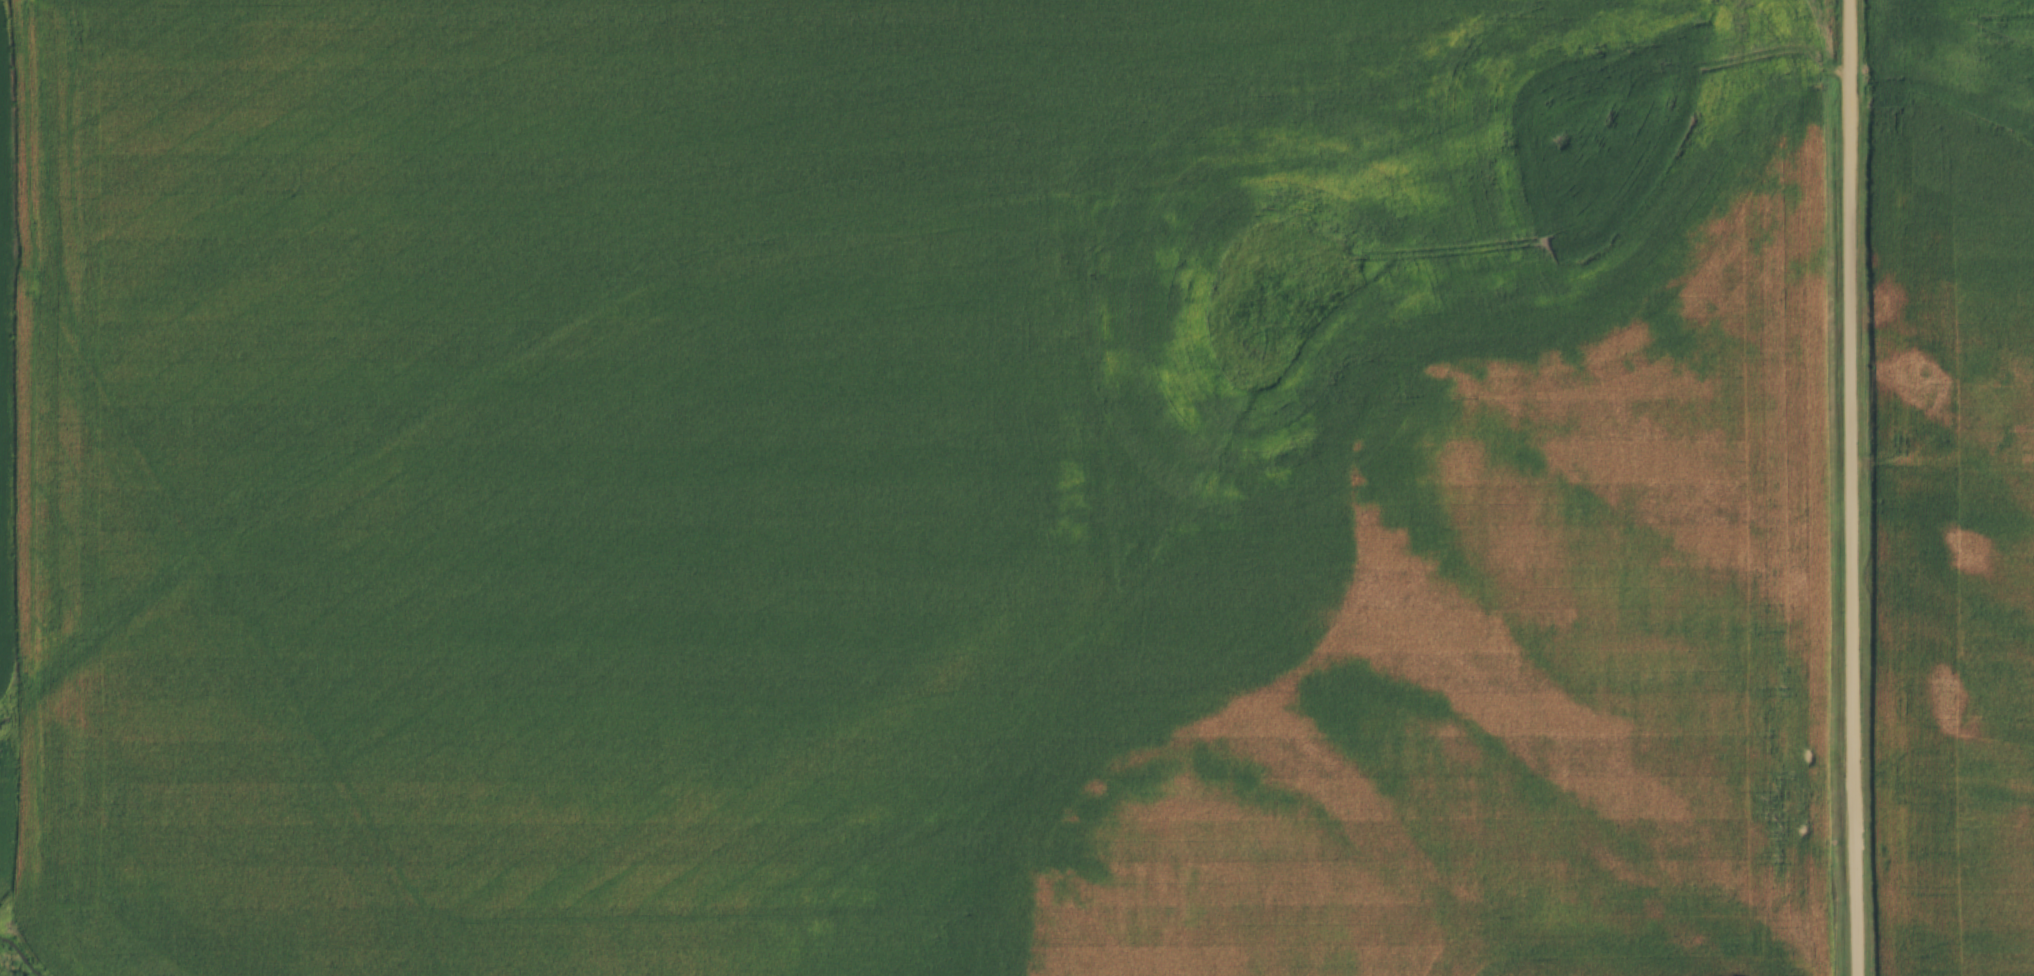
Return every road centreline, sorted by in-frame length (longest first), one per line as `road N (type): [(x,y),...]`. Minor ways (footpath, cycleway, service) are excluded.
road 1 (residential): [(1856,975),(1849,0)]

